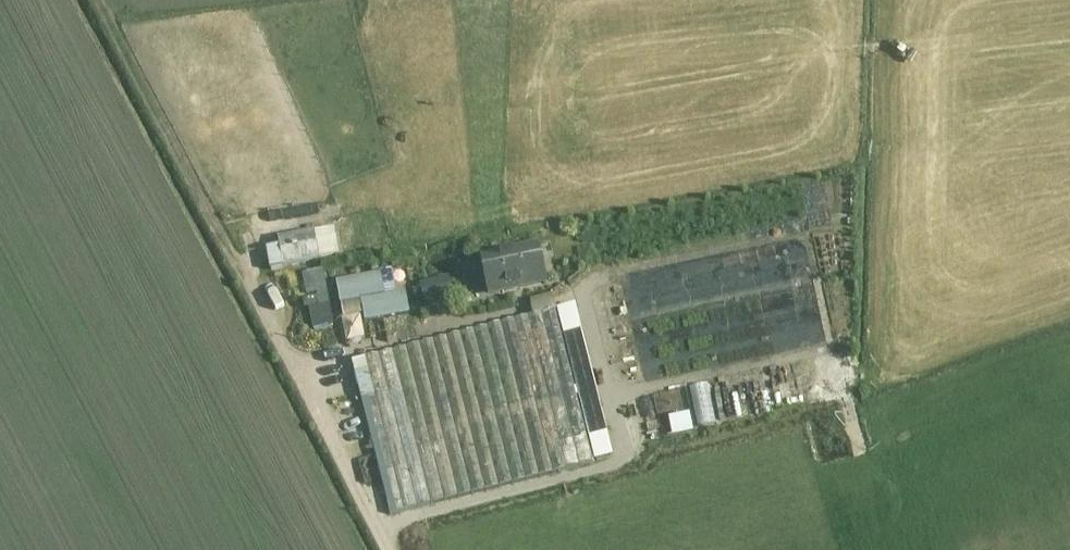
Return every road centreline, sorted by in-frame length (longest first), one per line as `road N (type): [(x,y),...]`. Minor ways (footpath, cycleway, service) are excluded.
road 1 (track): [(247,277),(96,0)]
road 2 (unclassified): [(389,549),(247,277)]

